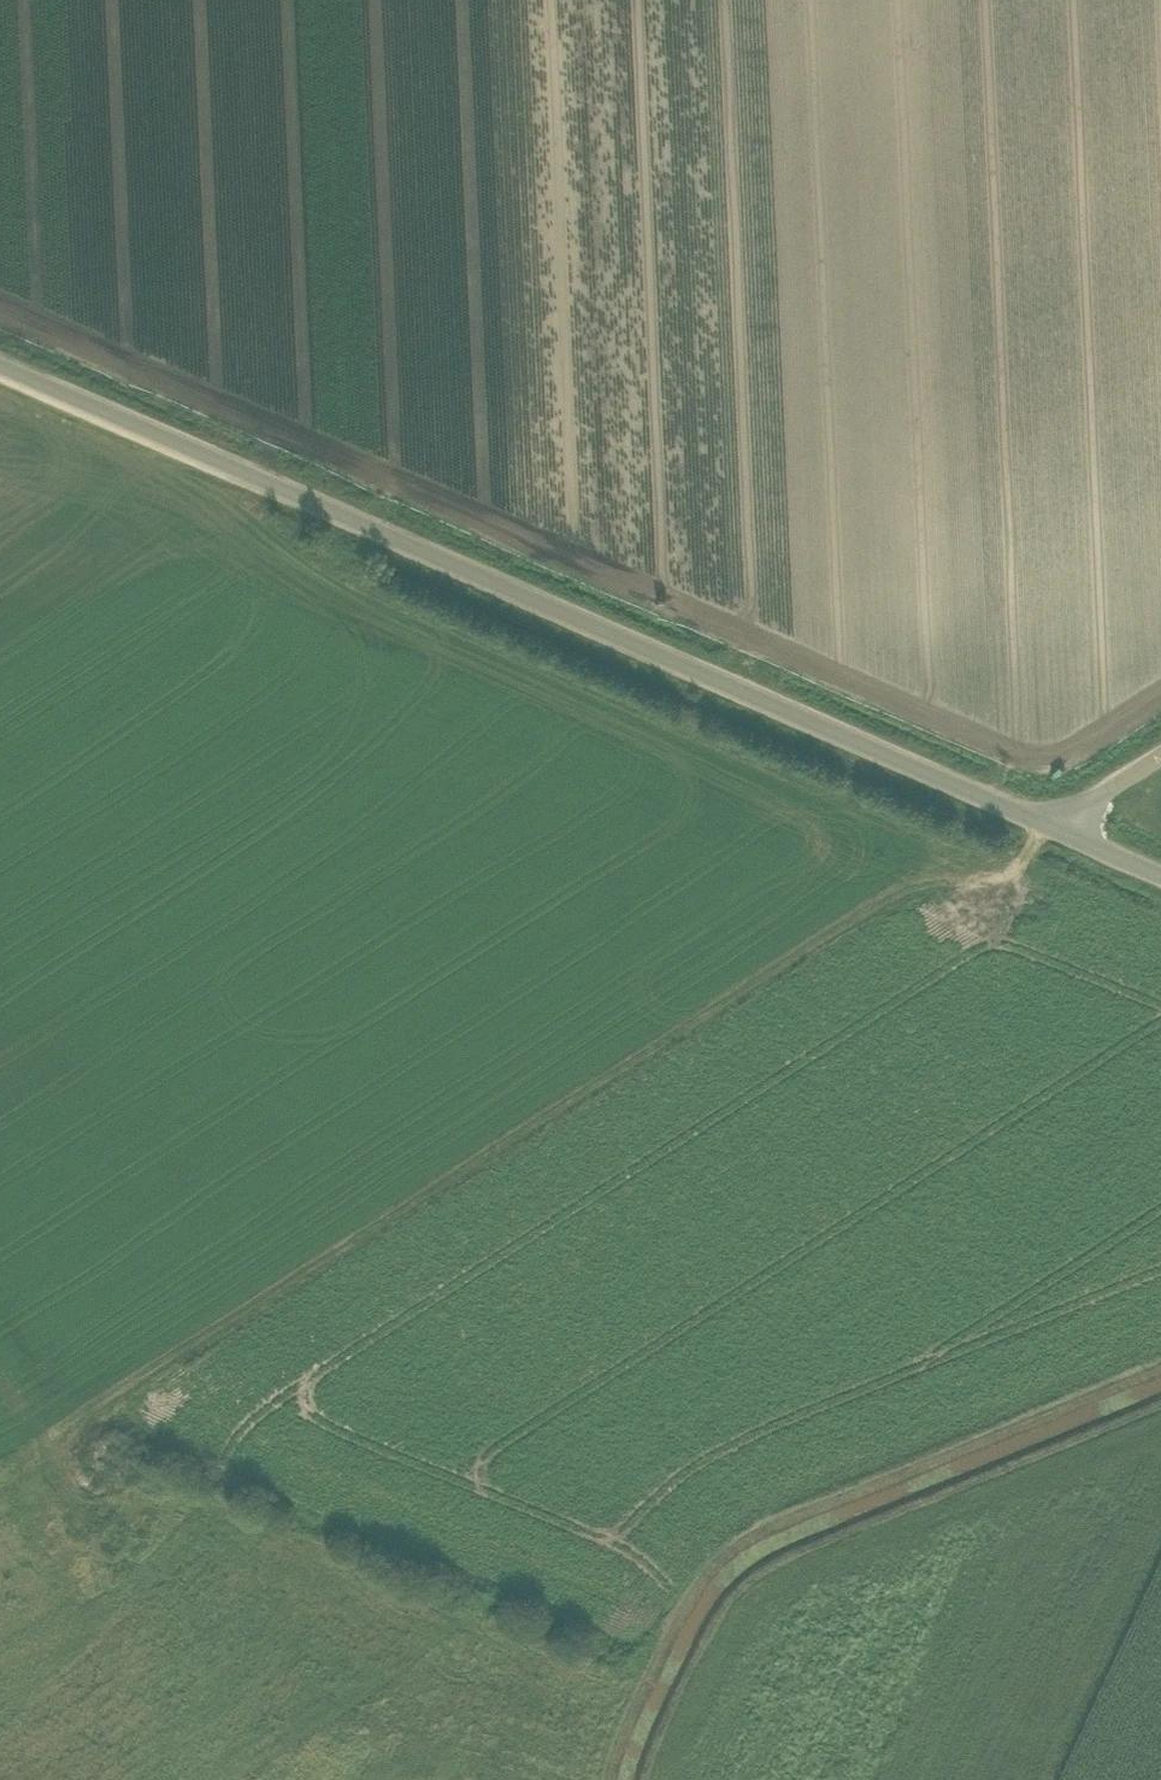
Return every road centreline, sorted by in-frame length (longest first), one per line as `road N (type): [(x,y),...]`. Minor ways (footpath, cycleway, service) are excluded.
road 1 (track): [(1044,824),(1024,862),(986,878),(879,900),(57,1429),(25,1424),(0,1385)]
road 2 (unclassified): [(1069,835),(0,364)]
road 3 (unclassified): [(1069,835),(1085,804),(1160,754)]

